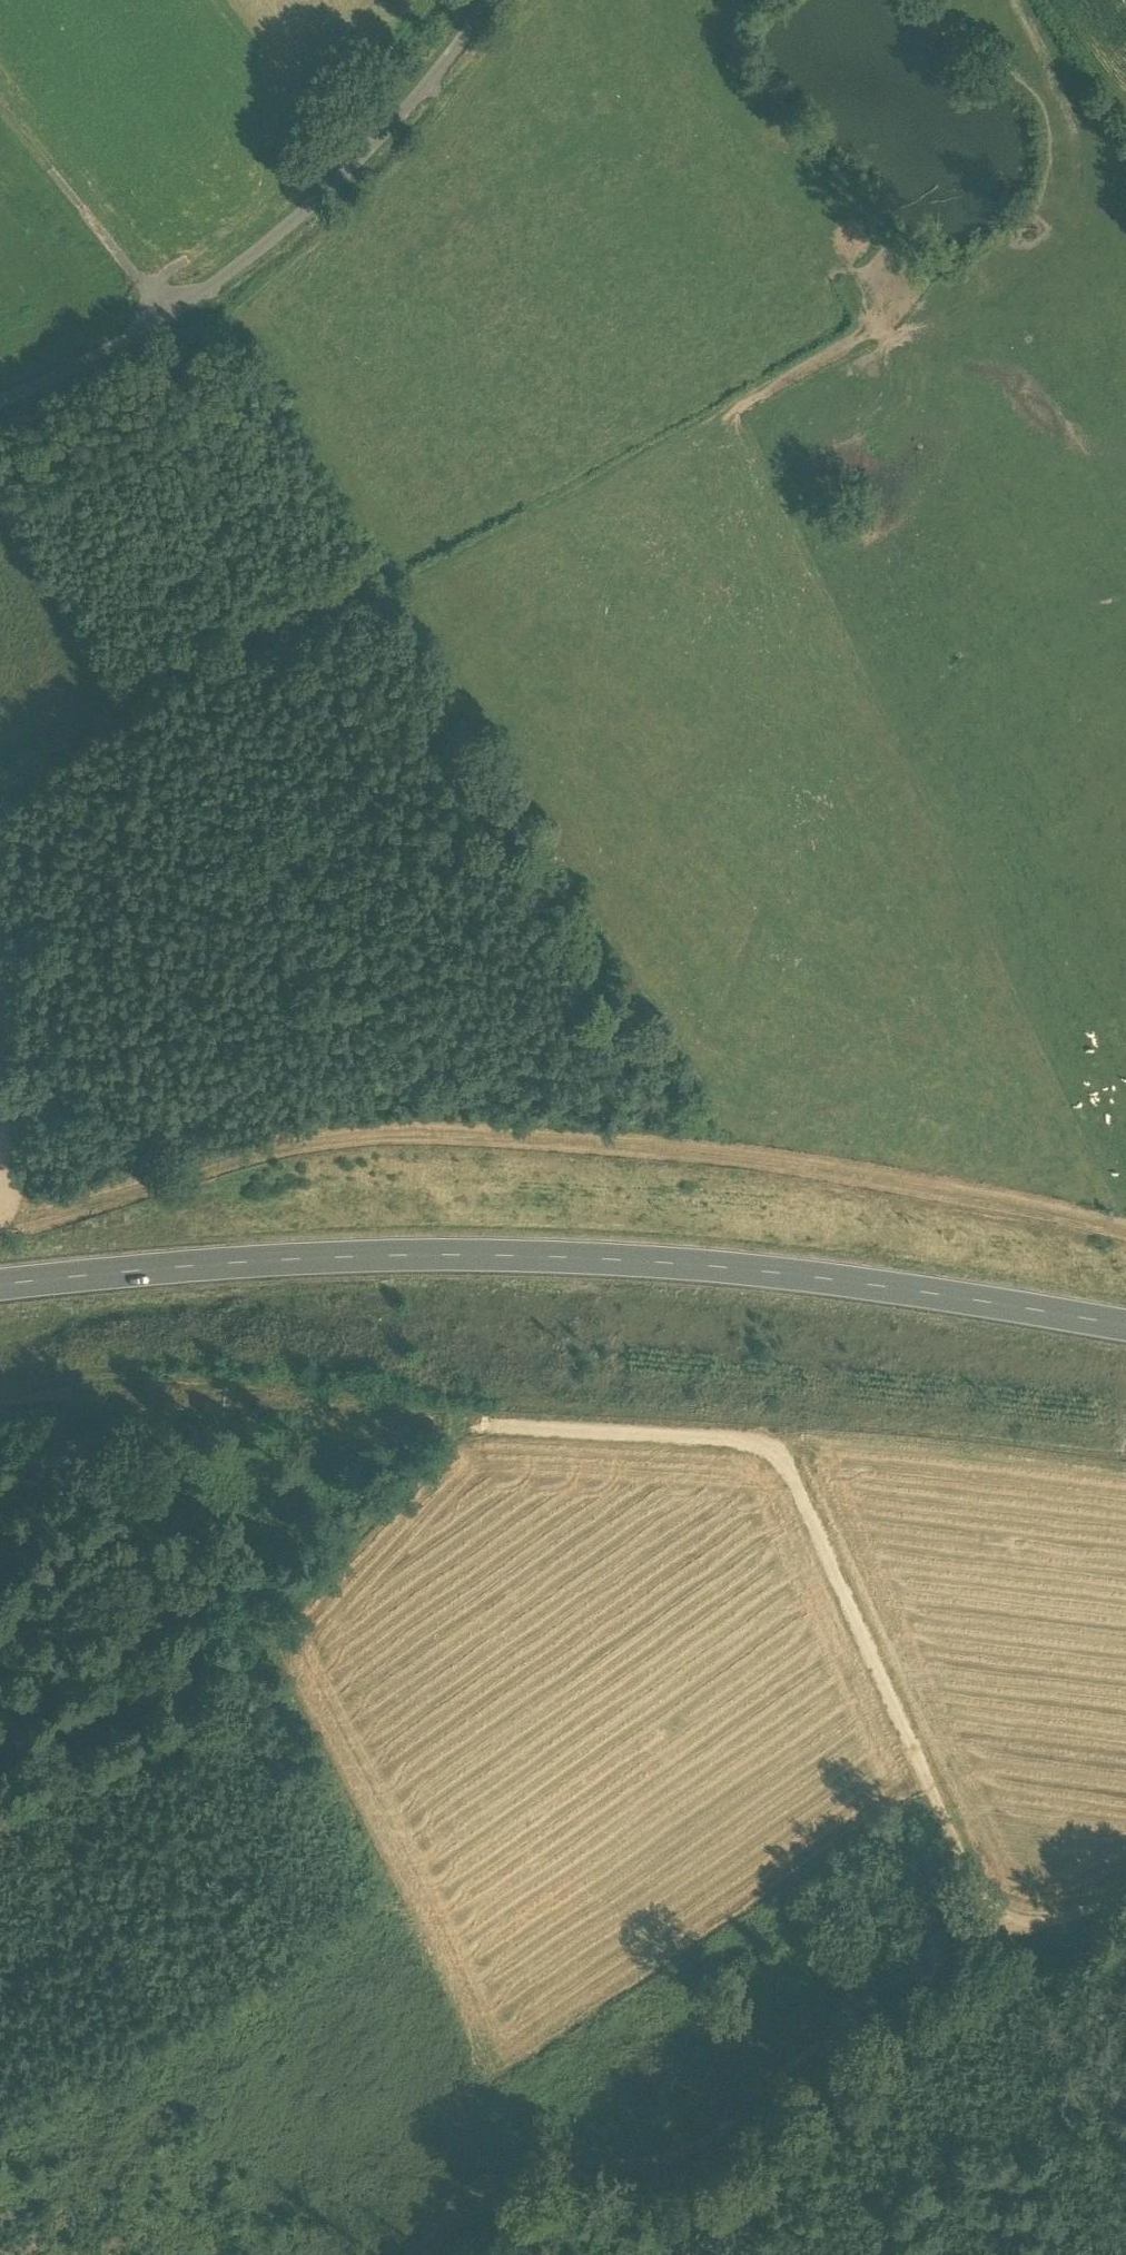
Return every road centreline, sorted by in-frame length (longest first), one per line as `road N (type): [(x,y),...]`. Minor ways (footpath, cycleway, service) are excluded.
road 1 (primary): [(0,1284),(473,1263),(800,1287),(1125,1337)]
road 2 (track): [(715,1154),(528,1134),(369,1129),(286,1137),(0,1226)]
road 3 (track): [(398,2254),(500,2168),(529,2159),(639,2186),(668,2177),(782,2061),(984,1931)]
road 4 (track): [(984,1931),(797,1464)]
road 5 (track): [(486,0),(432,80),(359,160),(267,244),(169,315)]
road 6 (track): [(715,1154),(1125,1230)]
road 7 (track): [(139,291),(195,255),(287,175),(427,0)]
road 8 (track): [(487,1434),(797,1464)]
road 9 (track): [(0,112),(139,291),(169,315)]
road 10 (track): [(169,315),(0,408)]
road 11 (track): [(984,1931),(1125,1892)]

